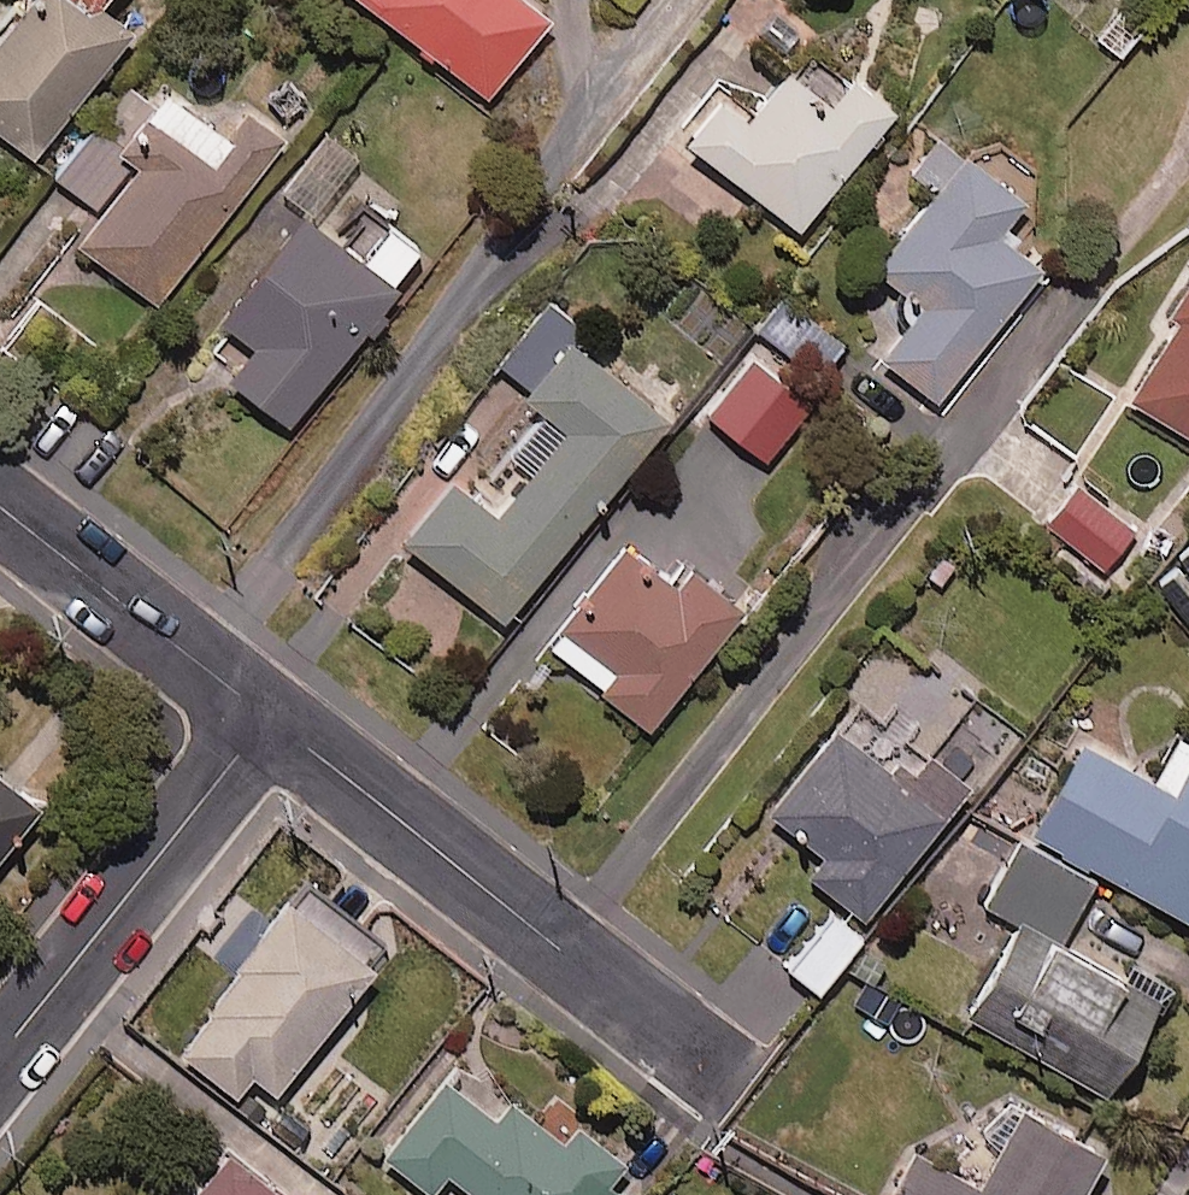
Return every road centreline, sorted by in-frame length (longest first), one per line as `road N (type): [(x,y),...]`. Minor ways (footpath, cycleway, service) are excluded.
road 1 (residential): [(708,1067),(271,717)]
road 2 (residential): [(0,1061),(271,717)]
road 3 (residential): [(271,717),(0,505)]

